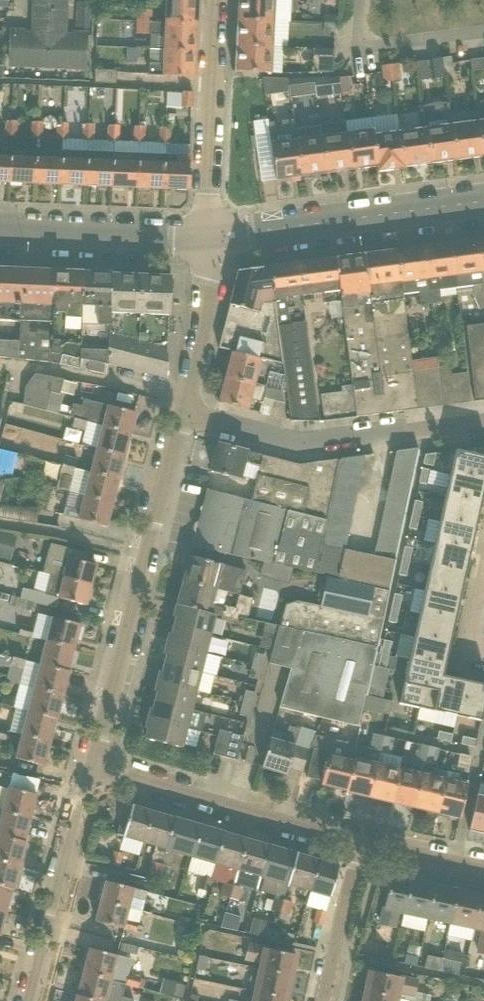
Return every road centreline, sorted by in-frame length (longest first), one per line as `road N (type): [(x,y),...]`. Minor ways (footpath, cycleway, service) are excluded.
road 1 (residential): [(92,769),(184,413)]
road 2 (residential): [(483,422),(301,445),(184,413)]
road 3 (residential): [(207,240),(483,203)]
road 4 (residential): [(357,845),(92,769)]
road 5 (residential): [(207,240),(217,0)]
road 6 (residential): [(29,1000),(92,769)]
road 7 (residential): [(0,234),(207,240)]
road 8 (residential): [(184,413),(205,321),(207,240)]
road 9 (residential): [(323,1000),(357,845)]
road 10 (residential): [(483,872),(357,845)]

